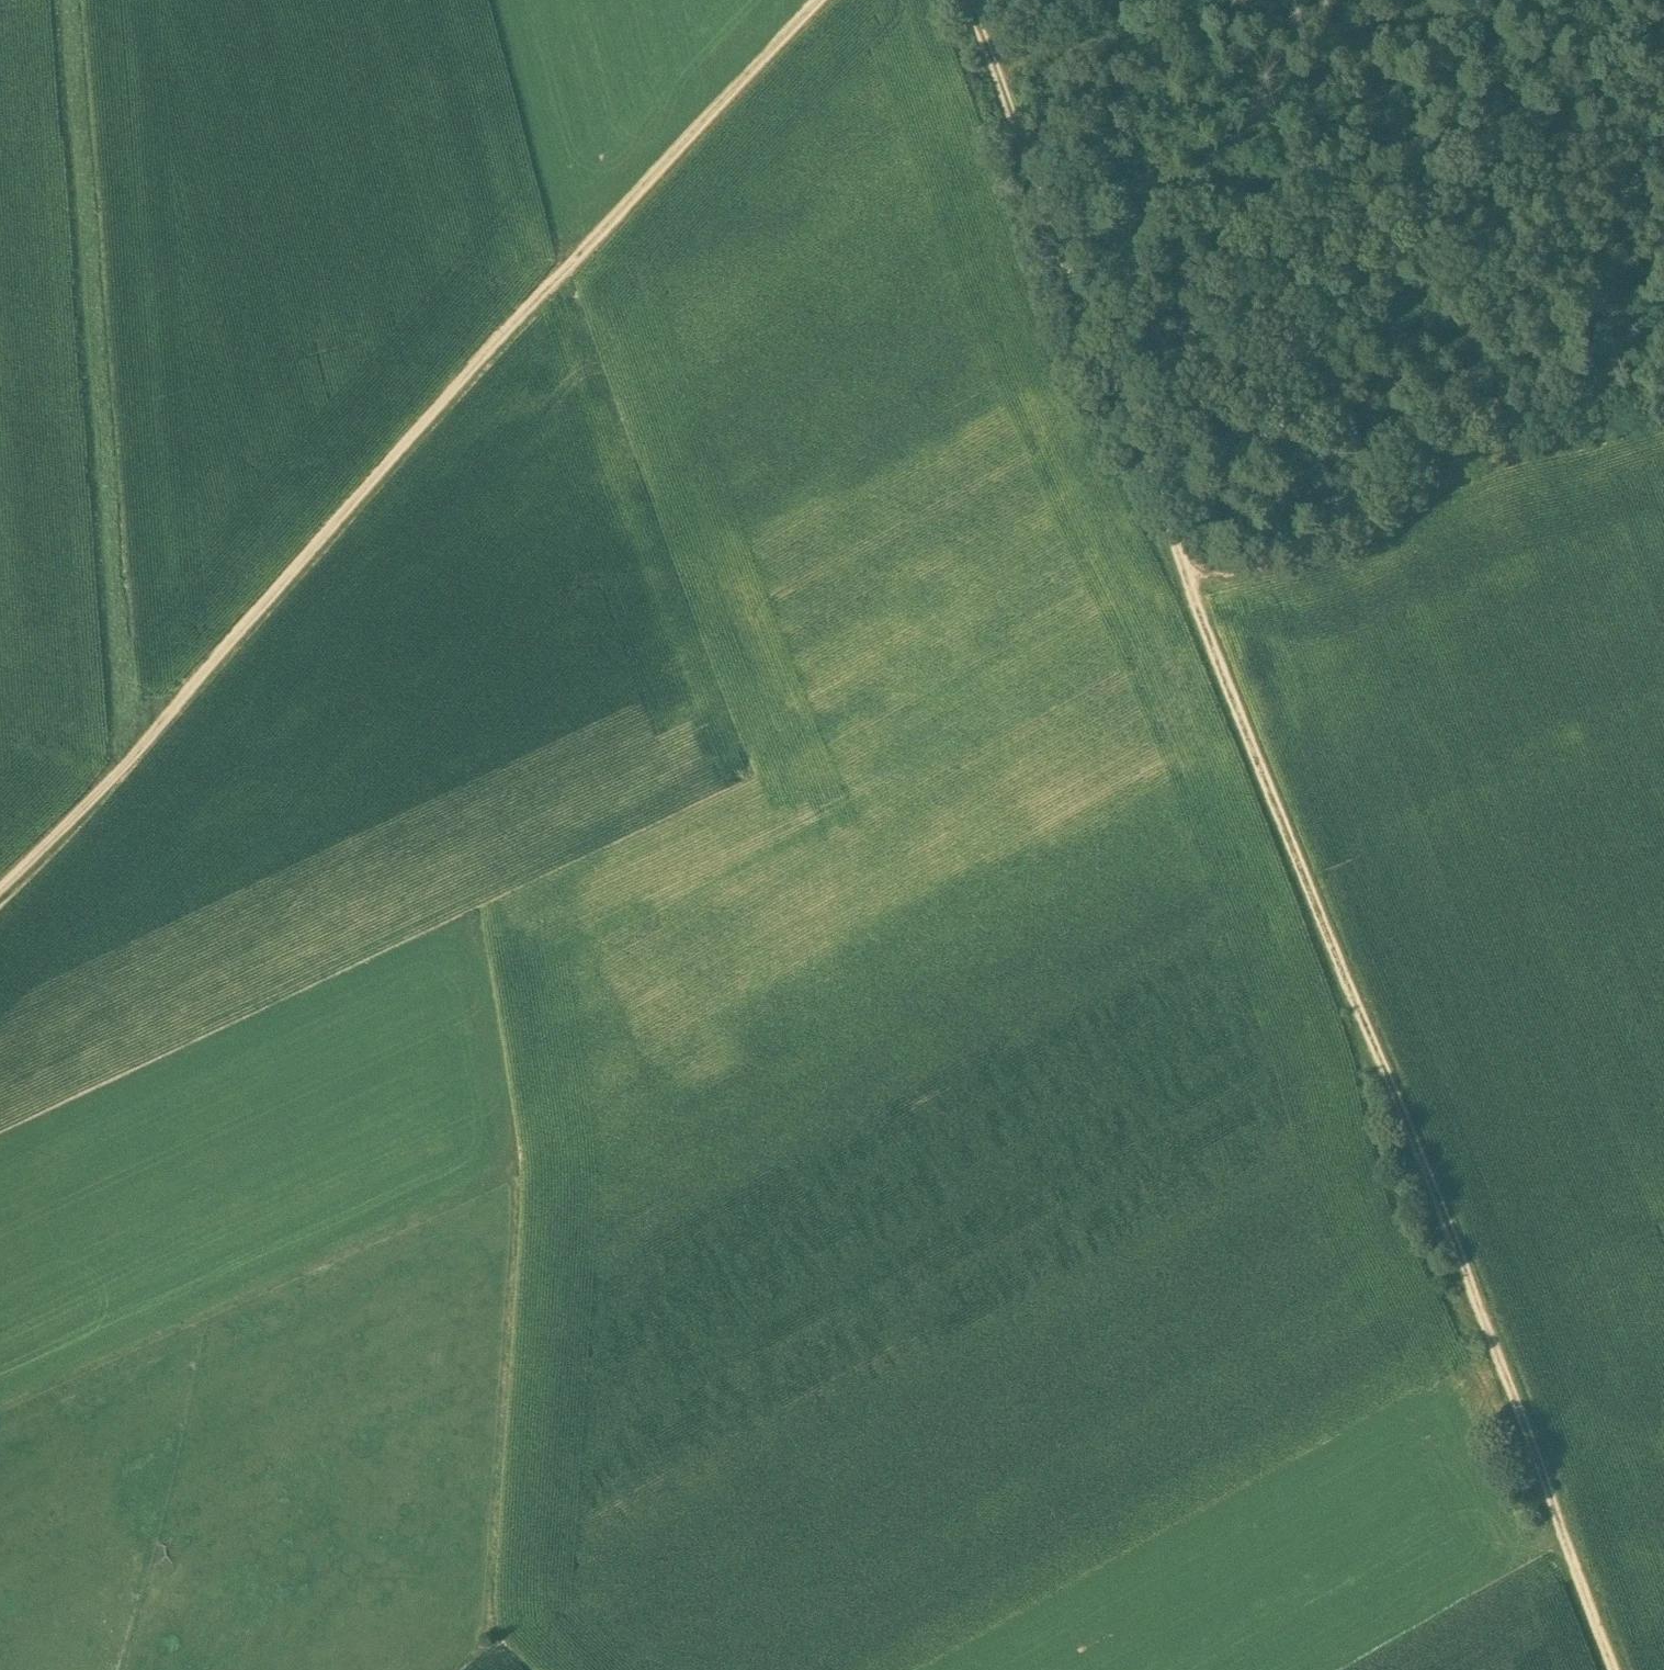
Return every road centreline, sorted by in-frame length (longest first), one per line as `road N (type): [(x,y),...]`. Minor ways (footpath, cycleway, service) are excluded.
road 1 (track): [(0,868),(819,0)]
road 2 (track): [(1188,583),(1619,1669)]
road 3 (track): [(965,0),(1188,583)]

